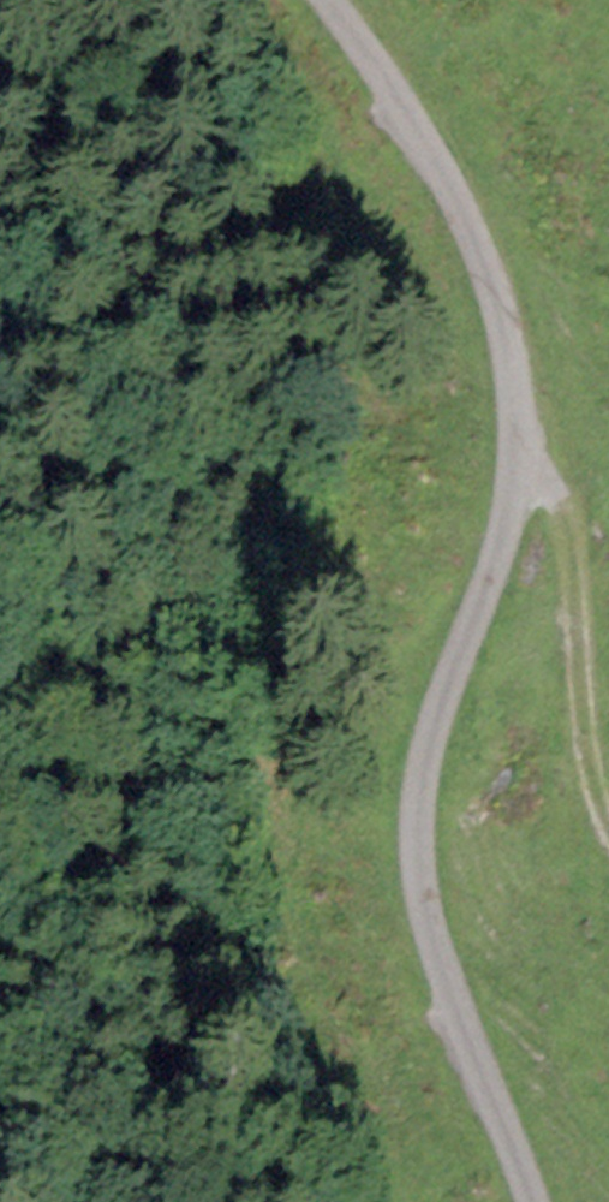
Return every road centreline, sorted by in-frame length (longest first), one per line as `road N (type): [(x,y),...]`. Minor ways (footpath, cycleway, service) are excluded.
road 1 (unclassified): [(532,1201),(434,941),(414,820),(524,456),(514,398),(480,230),(305,0)]
road 2 (track): [(524,456),(558,498),(594,795),(608,815)]

